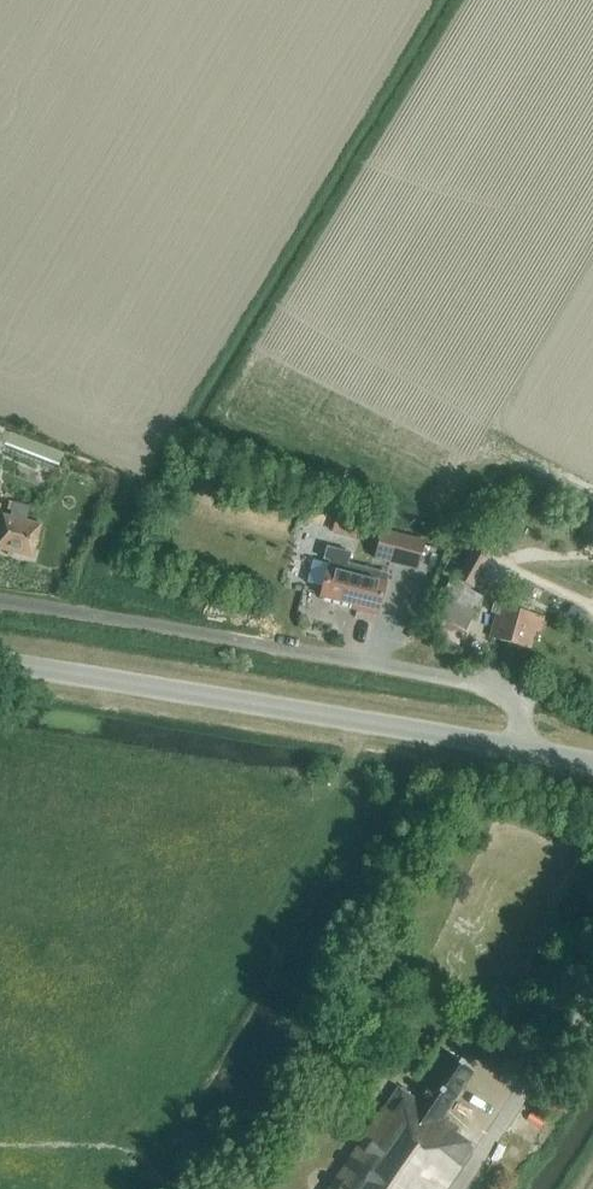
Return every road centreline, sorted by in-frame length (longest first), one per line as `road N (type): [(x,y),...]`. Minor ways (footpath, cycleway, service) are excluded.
road 1 (residential): [(517,749),(517,699),(482,684),(0,600)]
road 2 (unclassified): [(517,749),(0,662)]

